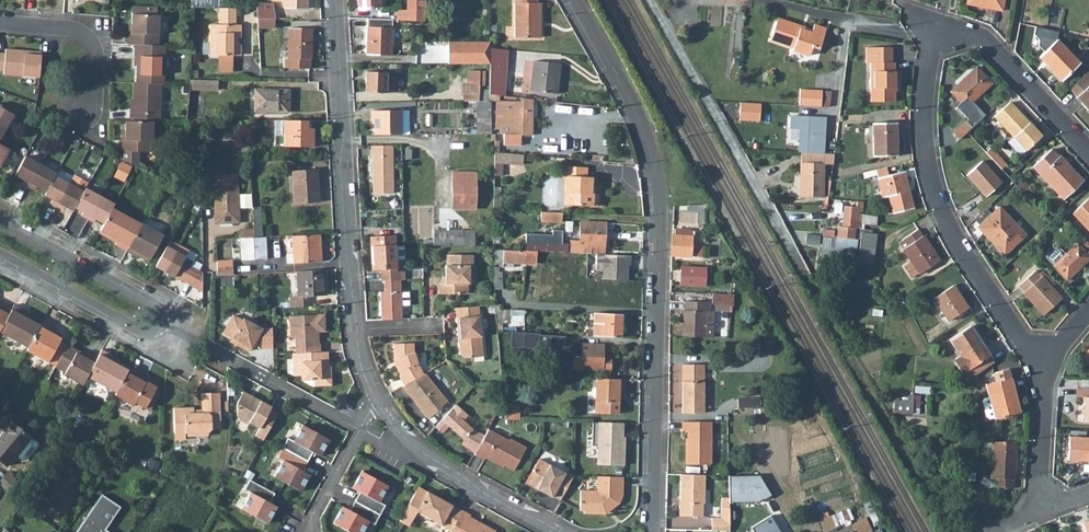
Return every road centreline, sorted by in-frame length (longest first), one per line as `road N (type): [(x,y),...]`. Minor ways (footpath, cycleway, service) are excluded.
road 1 (residential): [(1088,154),(981,39),(940,33),(927,95),(933,190),(963,254),(1043,361)]
road 2 (residential): [(650,531),(657,183),(638,113),(573,0)]
road 3 (residential): [(655,0),(870,391)]
road 4 (residential): [(379,406),(362,371),(346,258),(335,0)]
road 5 (residential): [(0,257),(144,334),(164,328),(155,304),(0,219)]
road 6 (residential): [(562,531),(429,456),(379,406)]
road 7 (residential): [(1043,361),(1040,480),(1060,498),(1088,491)]
road 8 (residential): [(207,348),(359,430)]
road 9 (residential): [(81,110),(96,78),(95,50),(86,36),(0,23)]
road 10 (track): [(949,531),(870,391)]

